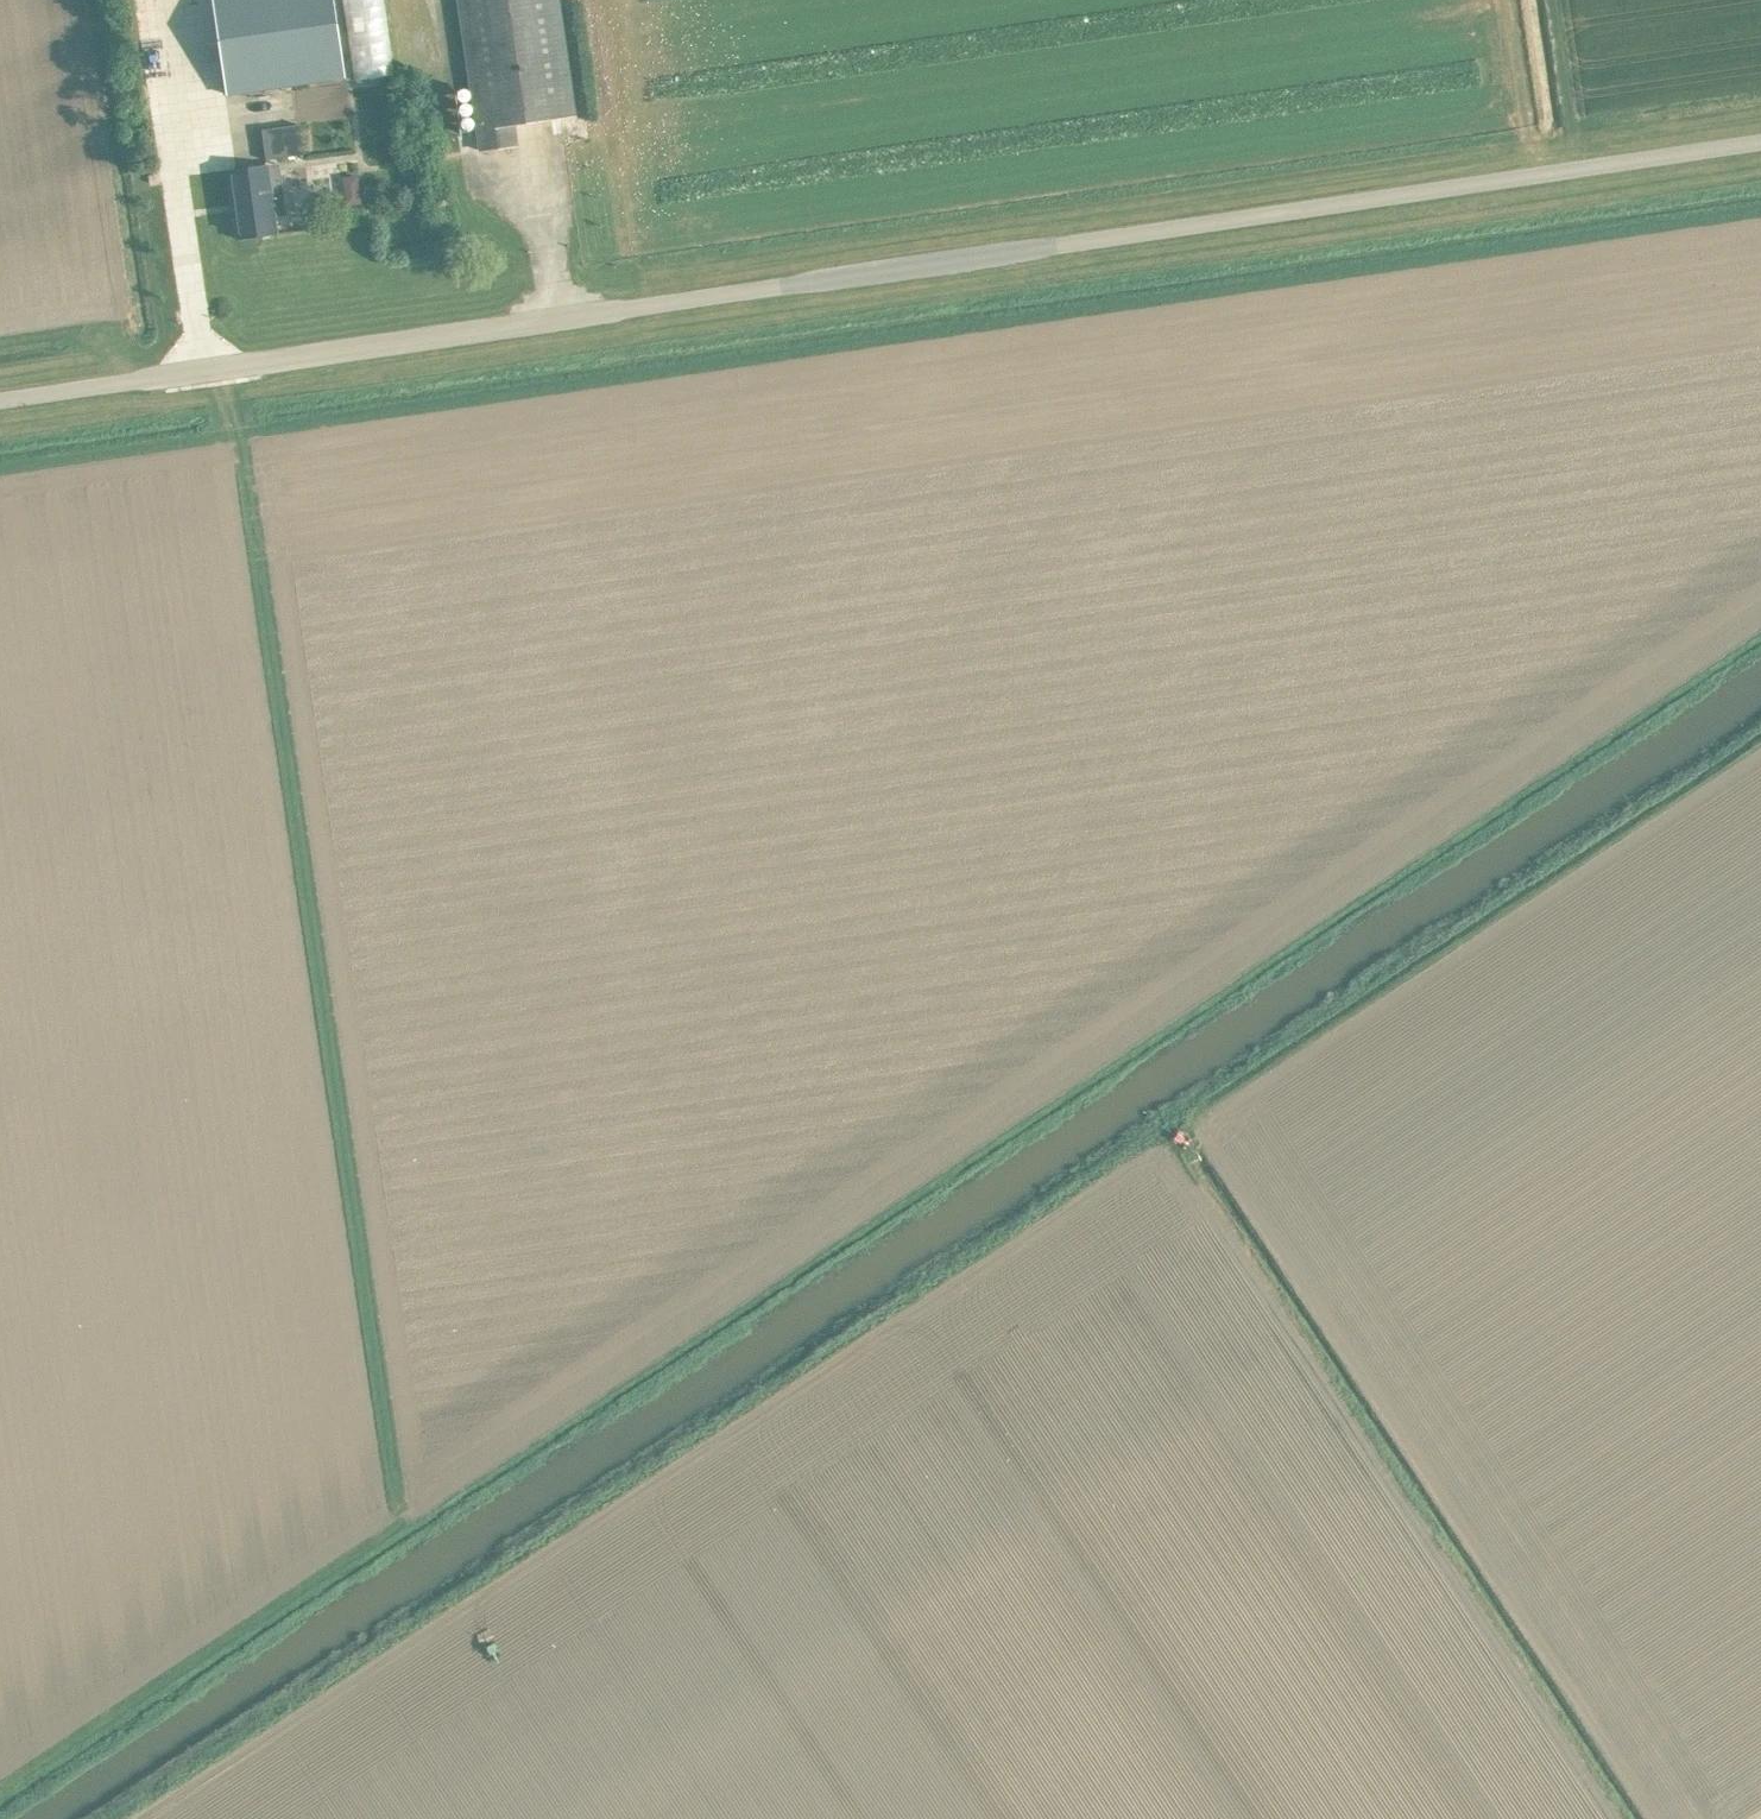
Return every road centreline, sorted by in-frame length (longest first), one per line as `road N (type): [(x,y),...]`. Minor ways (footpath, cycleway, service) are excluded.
road 1 (unclassified): [(0,397),(1760,140)]

